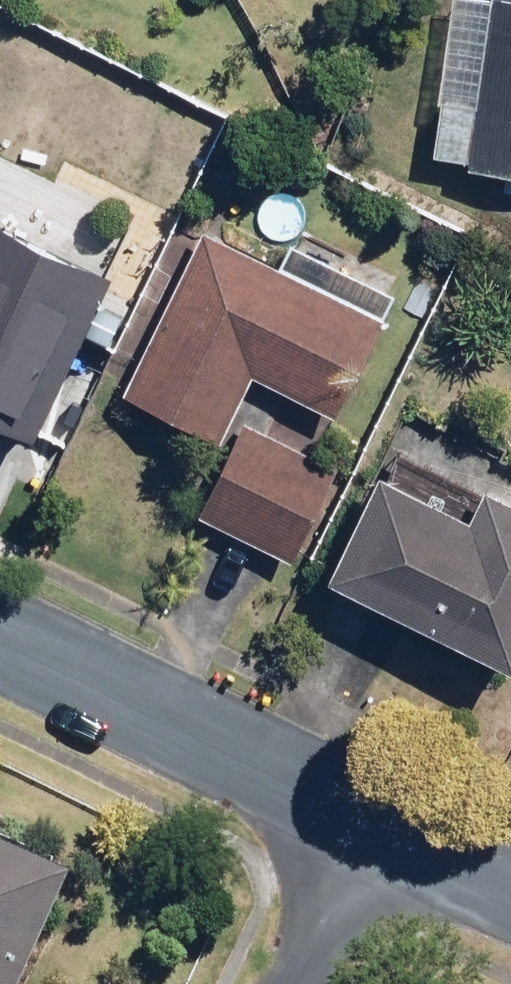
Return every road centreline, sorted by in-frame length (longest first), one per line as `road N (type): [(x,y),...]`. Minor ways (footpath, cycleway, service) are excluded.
road 1 (residential): [(382,845),(0,651)]
road 2 (residential): [(382,845),(306,983)]
road 3 (residential): [(510,901),(382,845)]

